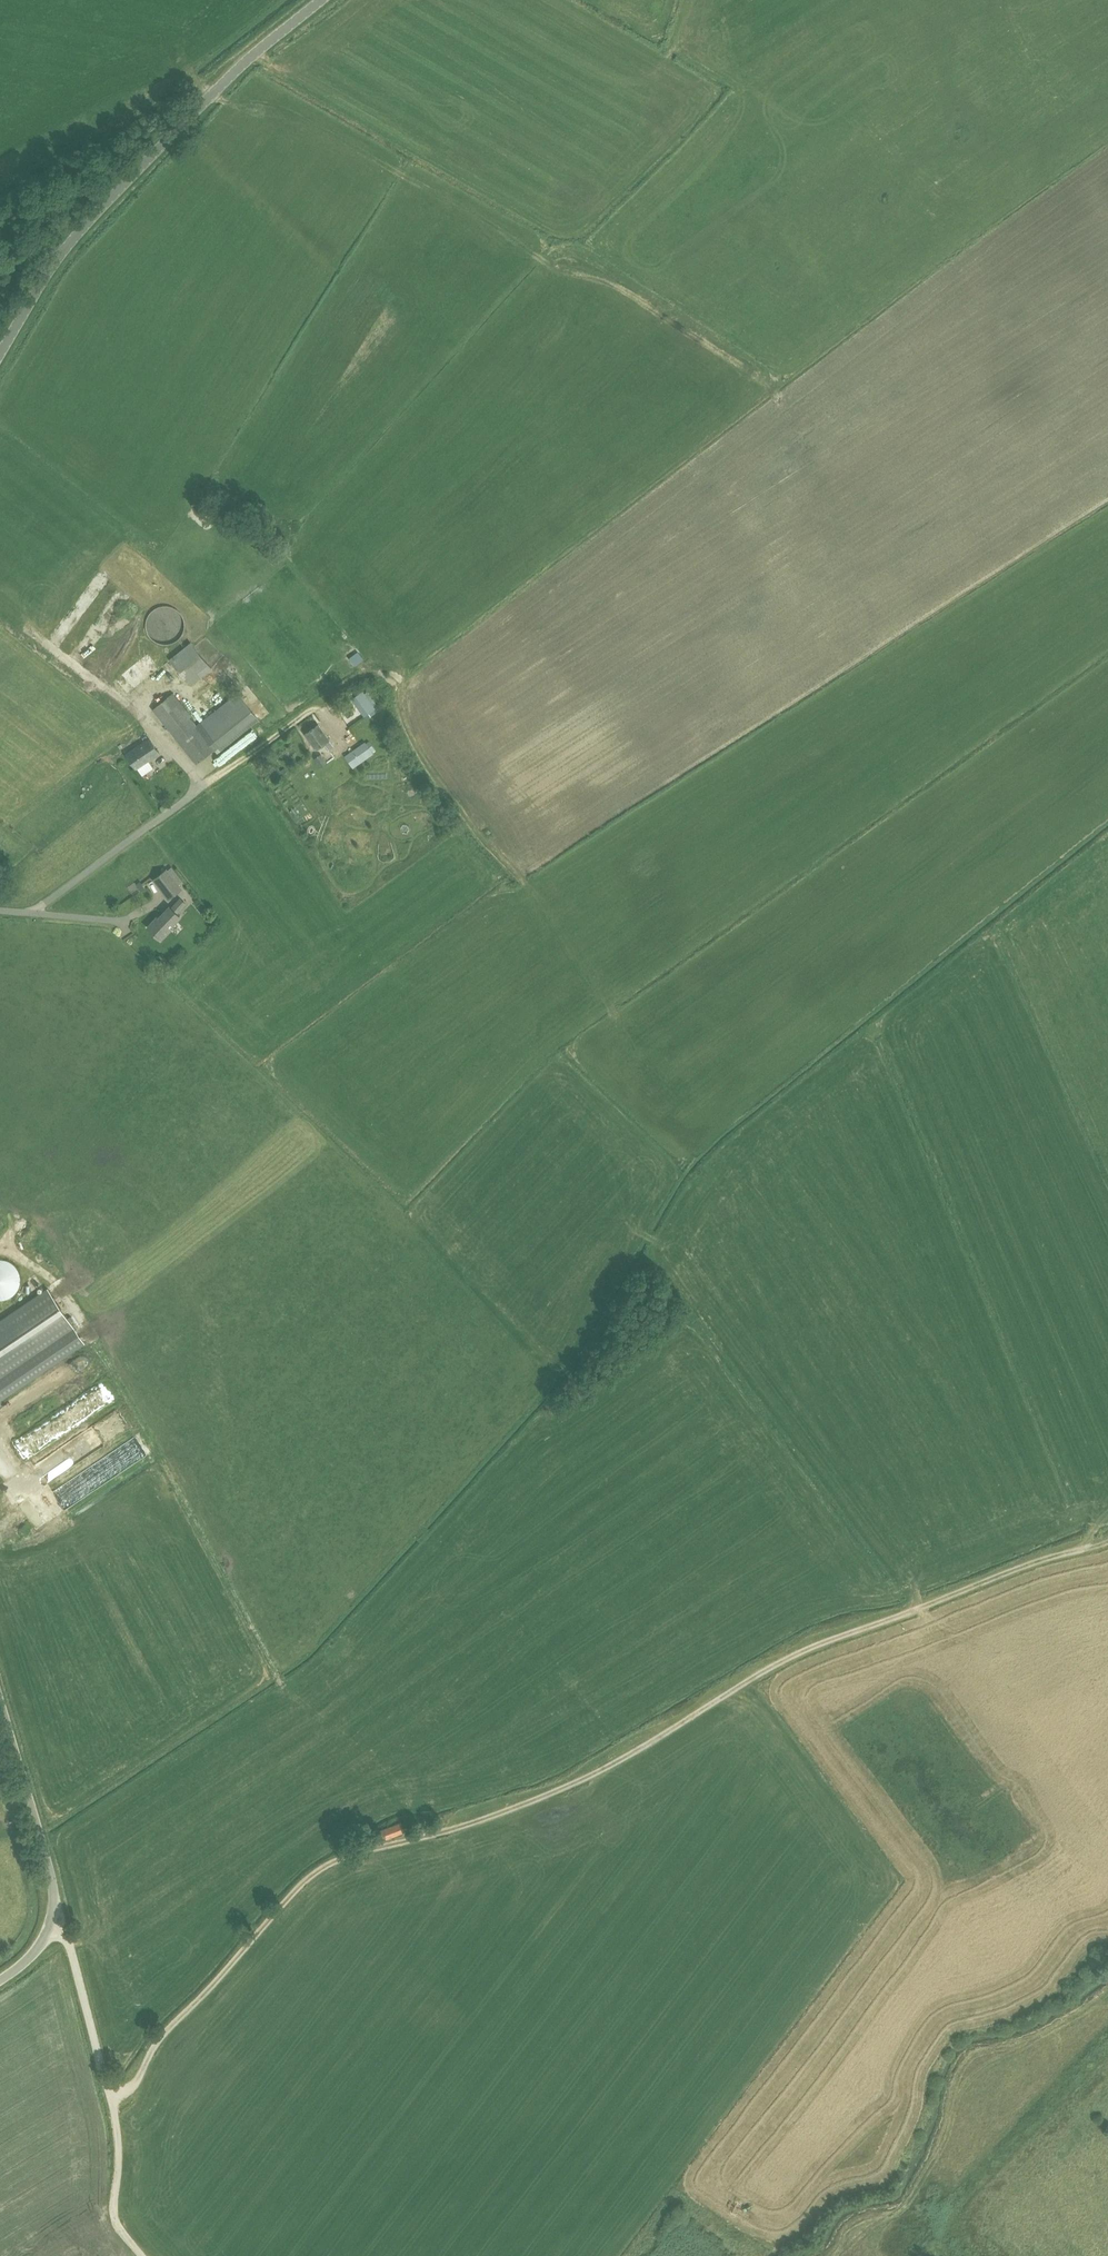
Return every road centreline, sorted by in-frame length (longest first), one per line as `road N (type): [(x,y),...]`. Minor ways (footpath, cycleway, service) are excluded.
road 1 (track): [(110,2096),(137,2084),(160,2038),(323,1868),(541,1798),(611,1766),(807,1649),(1107,1541)]
road 2 (unclassified): [(0,353),(96,213),(255,53),(321,0)]
road 3 (track): [(143,2255),(115,2216),(121,2153),(110,2096),(68,1941),(50,1933)]
road 4 (unclassified): [(31,913),(294,722)]
road 5 (unclassified): [(0,1981),(50,1933),(57,1896),(0,1702)]
road 6 (unclassified): [(31,913),(117,921),(161,899)]

